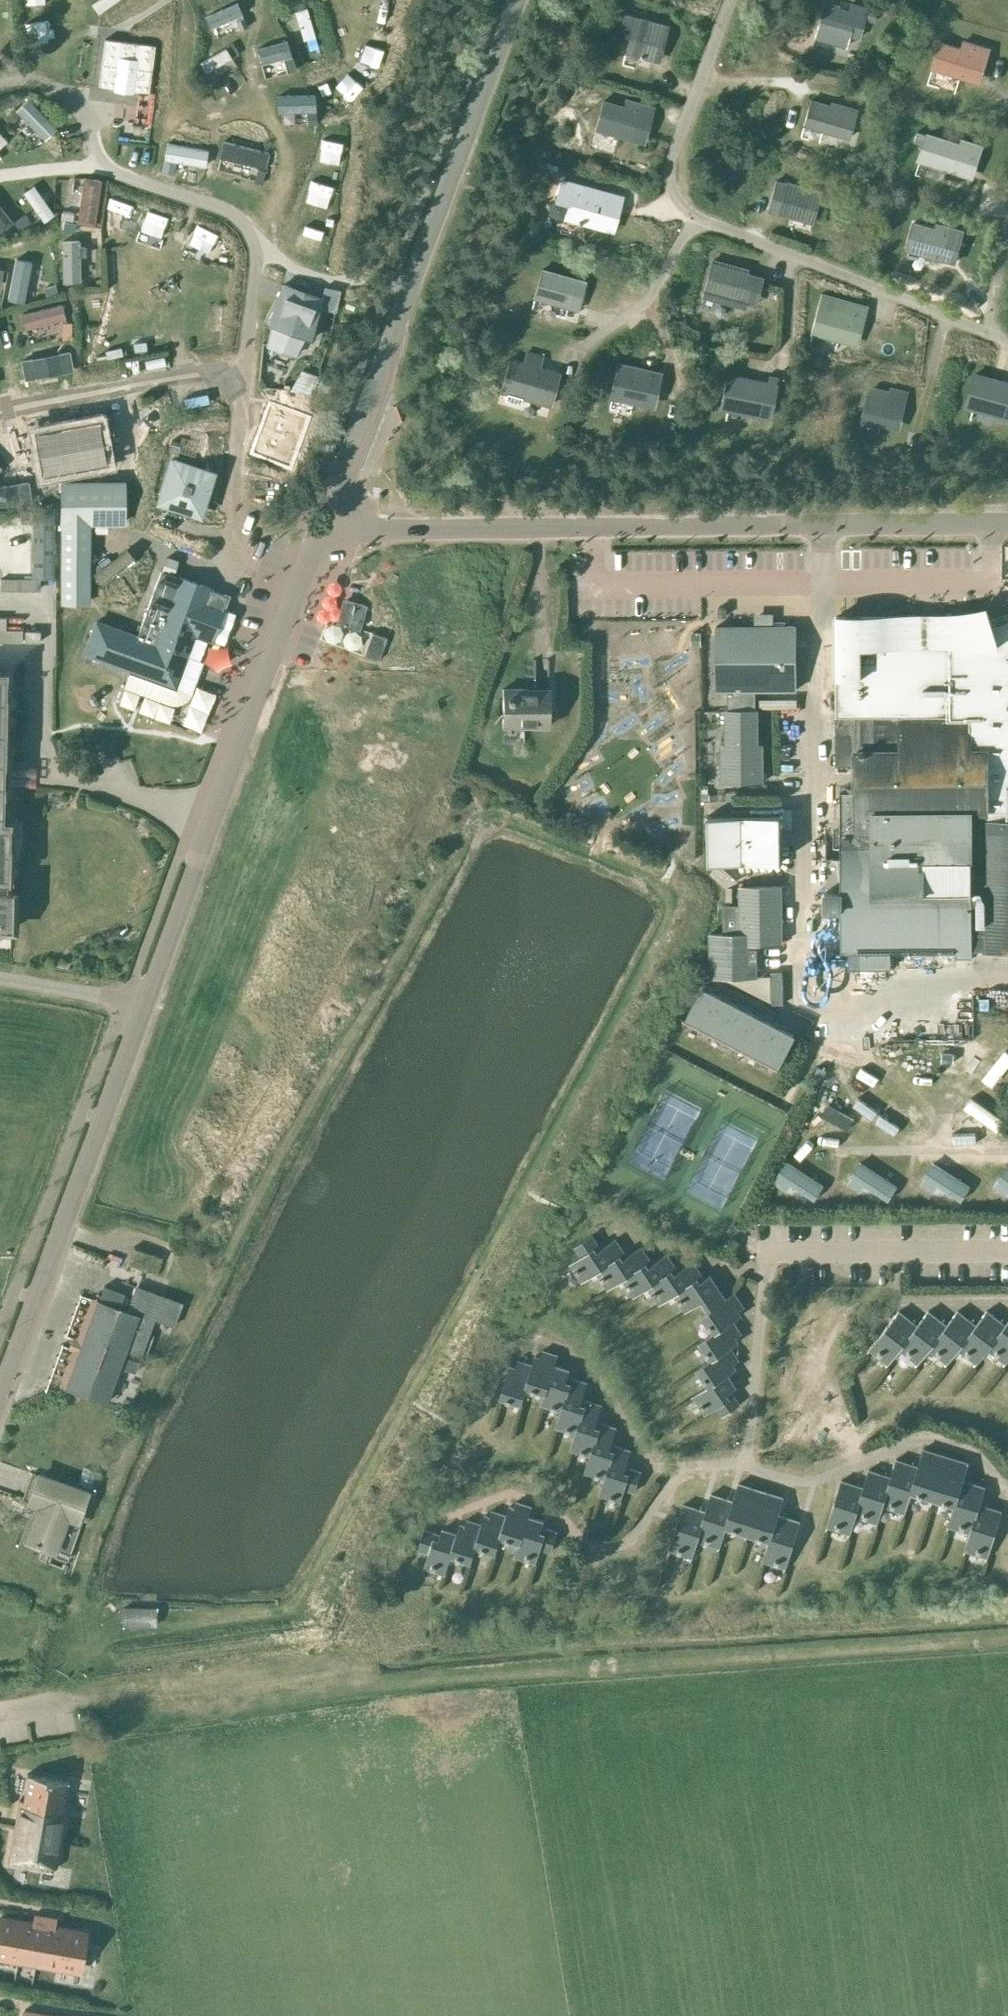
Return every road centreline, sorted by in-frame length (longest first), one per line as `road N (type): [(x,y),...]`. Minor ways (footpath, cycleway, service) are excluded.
road 1 (tertiary): [(0,1382),(304,567),(316,544),(342,524)]
road 2 (residential): [(342,524),(1007,524)]
road 3 (tertiary): [(342,524),(337,479),(516,0)]

